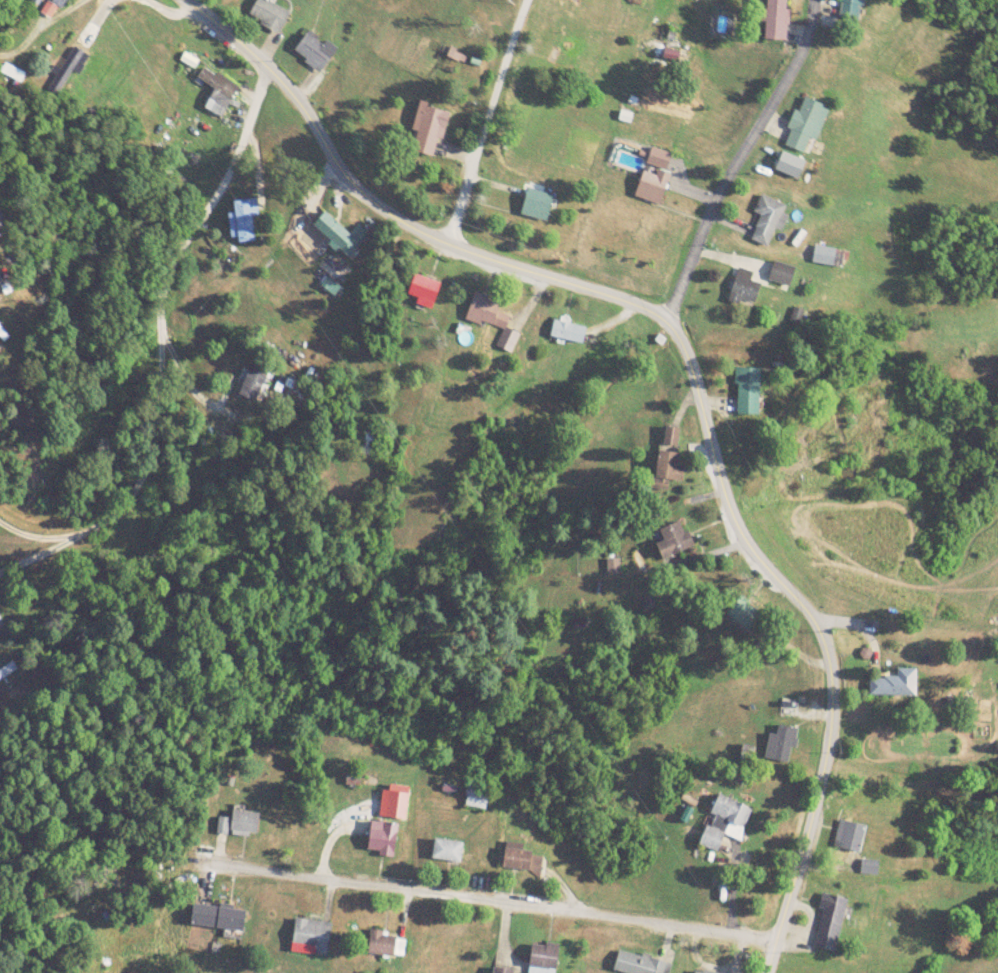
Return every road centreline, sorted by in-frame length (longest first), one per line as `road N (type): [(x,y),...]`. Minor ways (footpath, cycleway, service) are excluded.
road 1 (residential): [(344,180),(422,236),(653,317),(695,372),(716,470),(746,548),(809,611),(827,666),(820,775),(784,934)]
road 2 (track): [(266,77),(211,203),(172,260),(158,324),(161,420),(132,489),(57,548),(12,536),(0,524)]
road 3 (residential): [(784,934),(229,871)]
road 4 (residential): [(162,0),(258,68),(344,180)]

